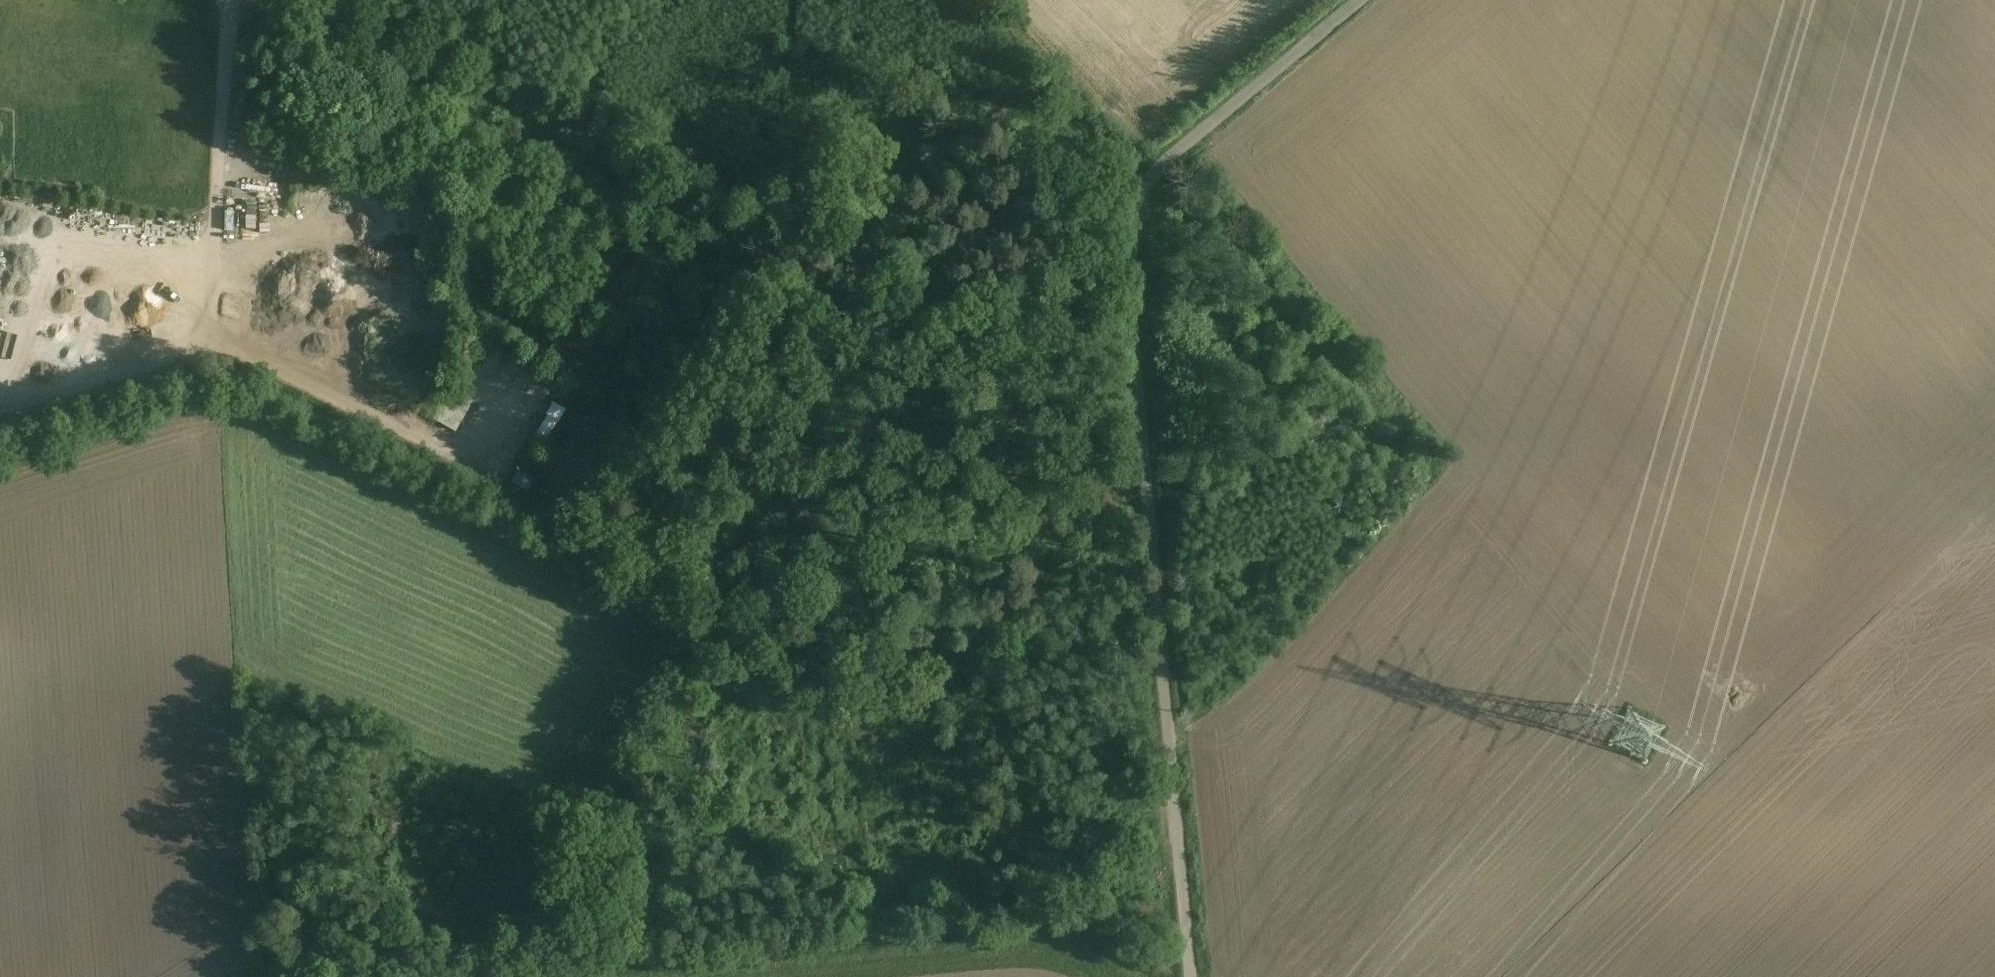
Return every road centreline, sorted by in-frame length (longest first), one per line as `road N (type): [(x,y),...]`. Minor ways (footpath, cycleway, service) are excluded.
road 1 (unclassified): [(1192,976),(1172,691),(1128,415),(1120,265),(1134,209),(1167,158),(1358,0)]
road 2 (track): [(433,454),(222,342),(226,0)]
road 3 (track): [(270,0),(659,209)]

